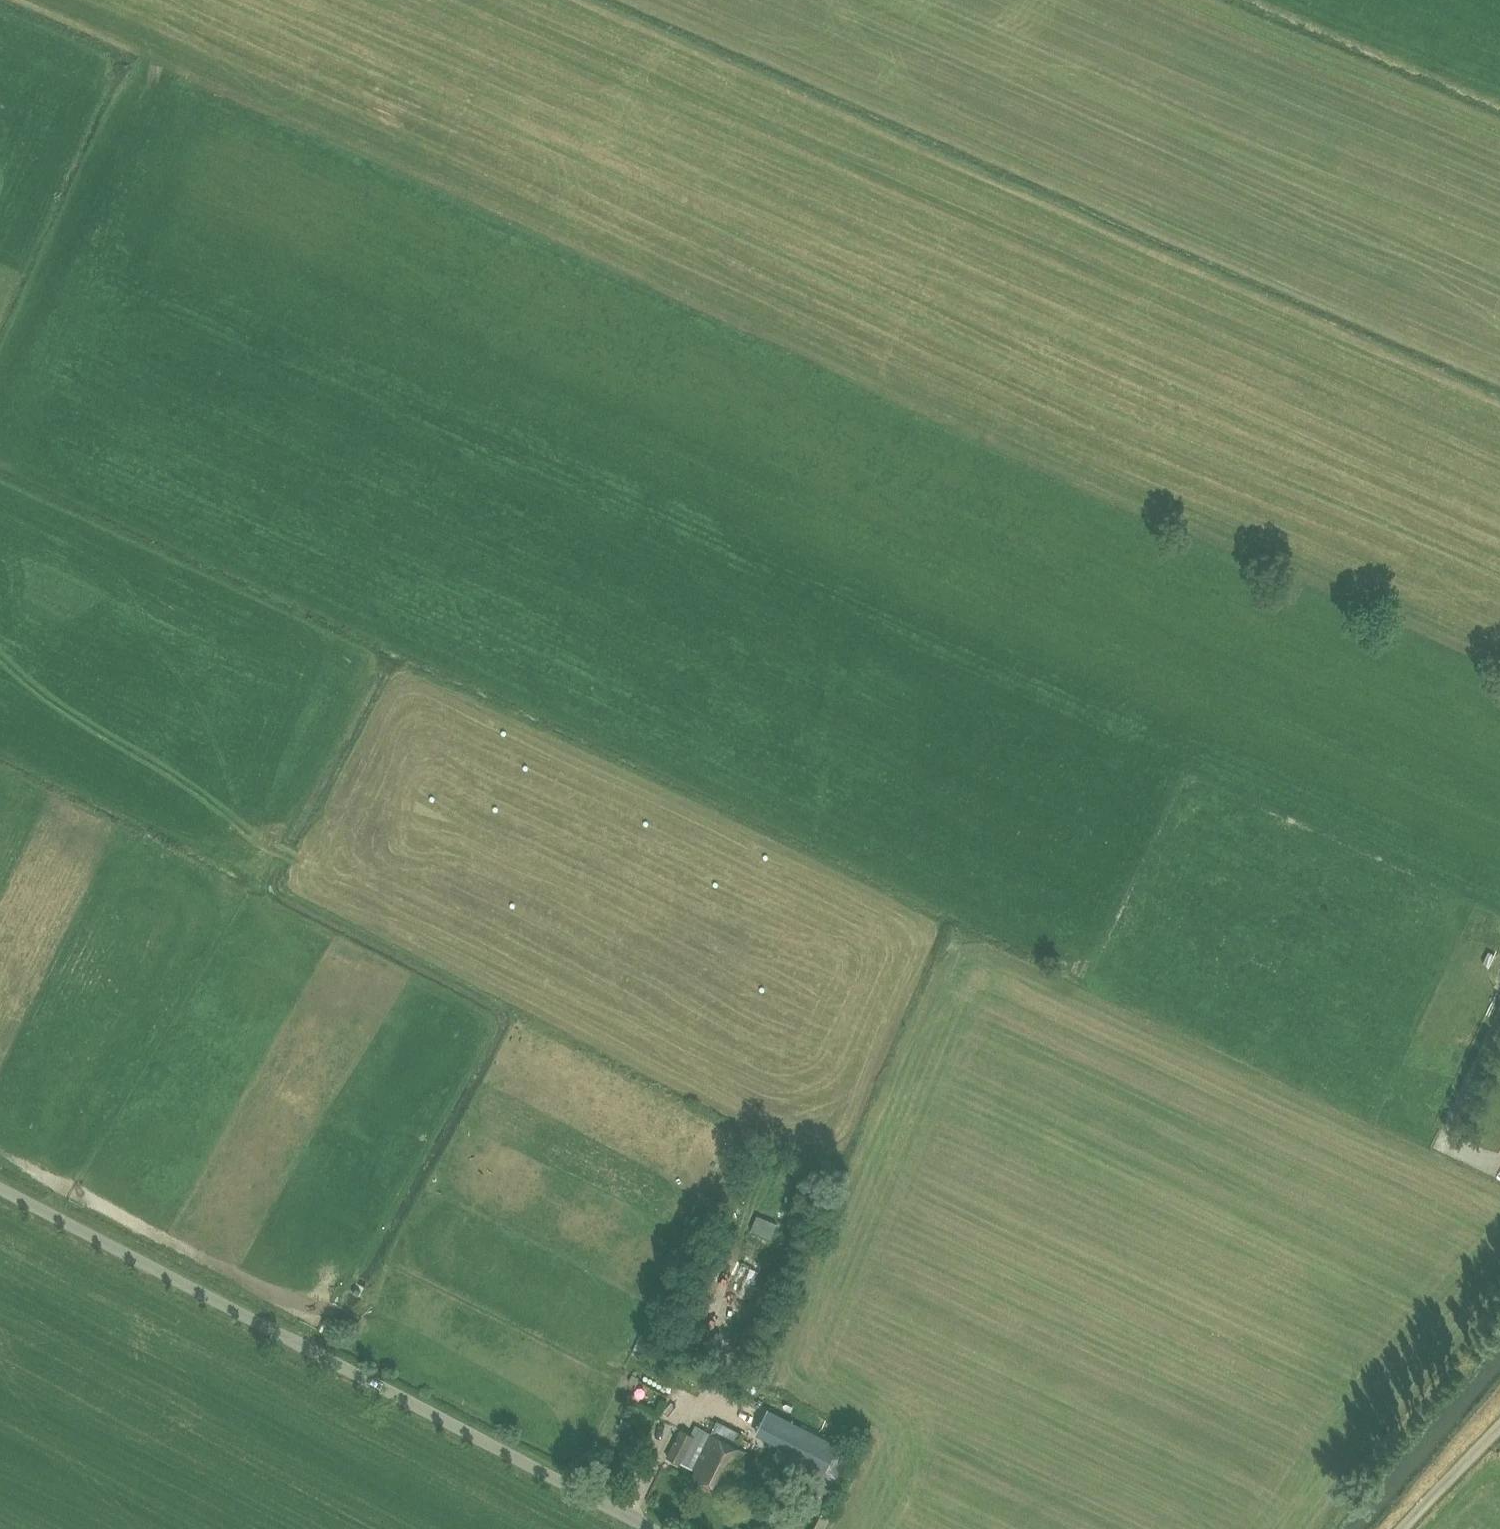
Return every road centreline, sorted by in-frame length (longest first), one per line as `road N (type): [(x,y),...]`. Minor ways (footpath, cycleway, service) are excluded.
road 1 (unclassified): [(658,1528),(0,1188)]
road 2 (unclassified): [(1398,1528),(1499,1418)]

